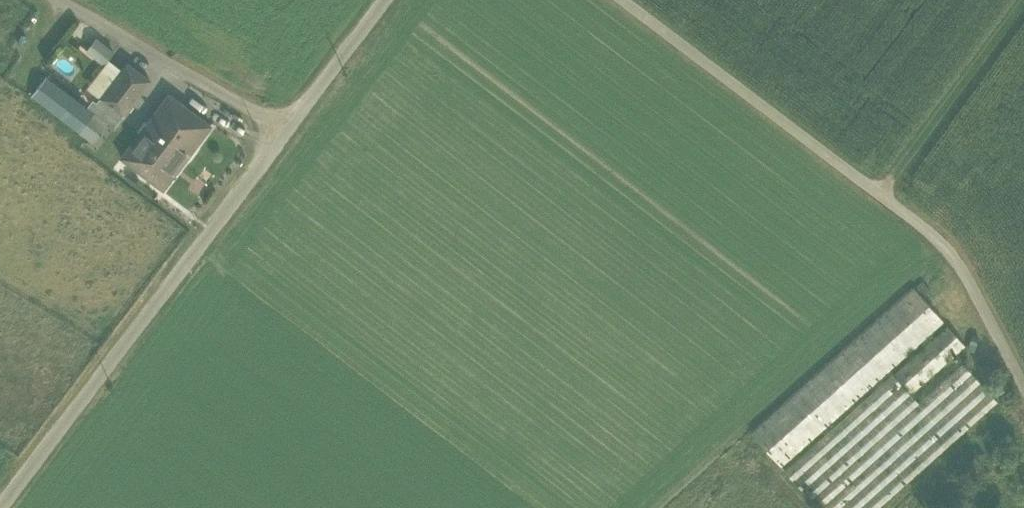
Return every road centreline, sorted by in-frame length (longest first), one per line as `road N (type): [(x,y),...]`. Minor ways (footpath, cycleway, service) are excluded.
road 1 (residential): [(380,0),(0,501)]
road 2 (track): [(629,0),(951,244),(1023,385)]
road 3 (track): [(879,189),(1021,0)]

